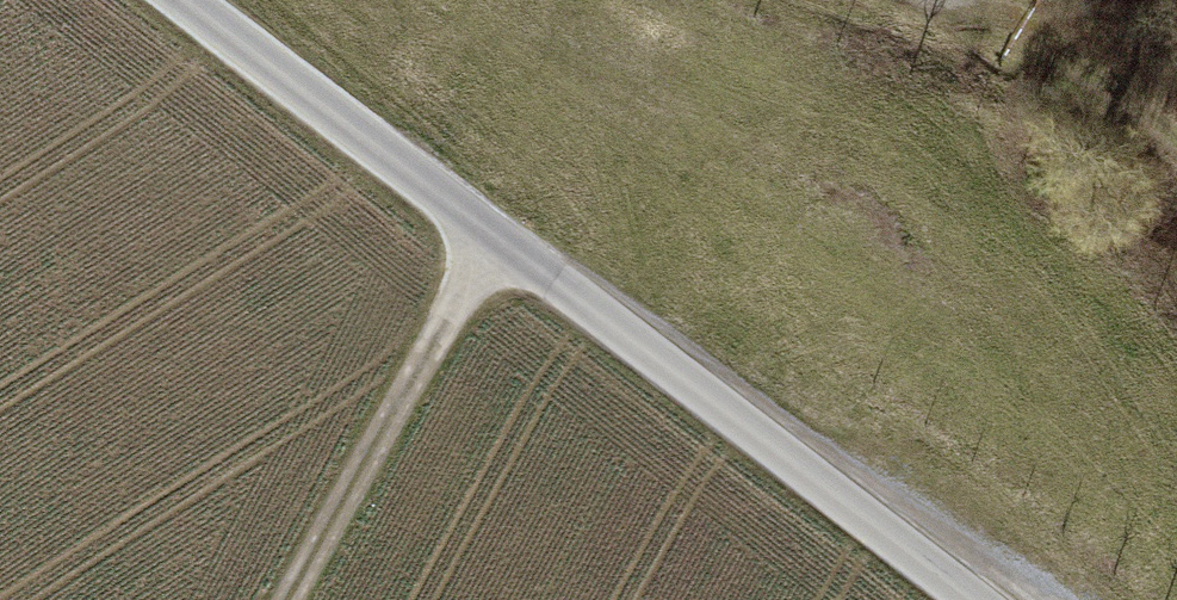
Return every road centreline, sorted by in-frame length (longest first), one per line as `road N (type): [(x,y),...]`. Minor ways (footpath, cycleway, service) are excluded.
road 1 (unclassified): [(190,0),(966,599)]
road 2 (track): [(493,239),(289,599)]
road 3 (track): [(927,0),(1003,29),(1101,89),(1176,152)]

